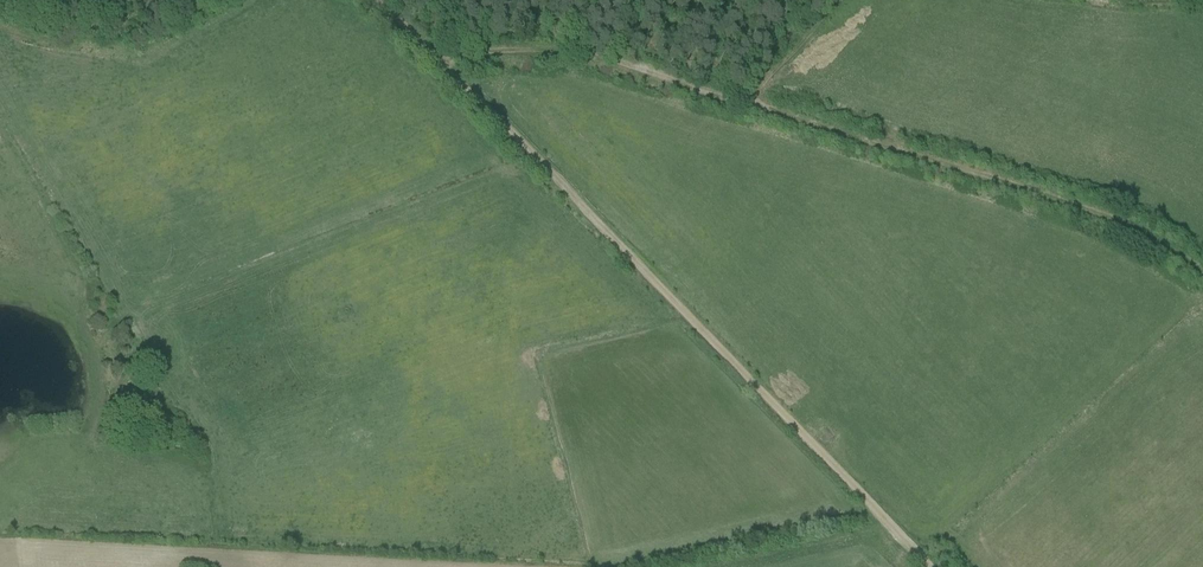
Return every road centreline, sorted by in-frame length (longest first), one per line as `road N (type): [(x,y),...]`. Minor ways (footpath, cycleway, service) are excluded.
road 1 (track): [(925,566),(439,62)]
road 2 (track): [(749,104),(1105,216),(1202,271)]
road 3 (track): [(439,62),(561,47),(749,104)]

